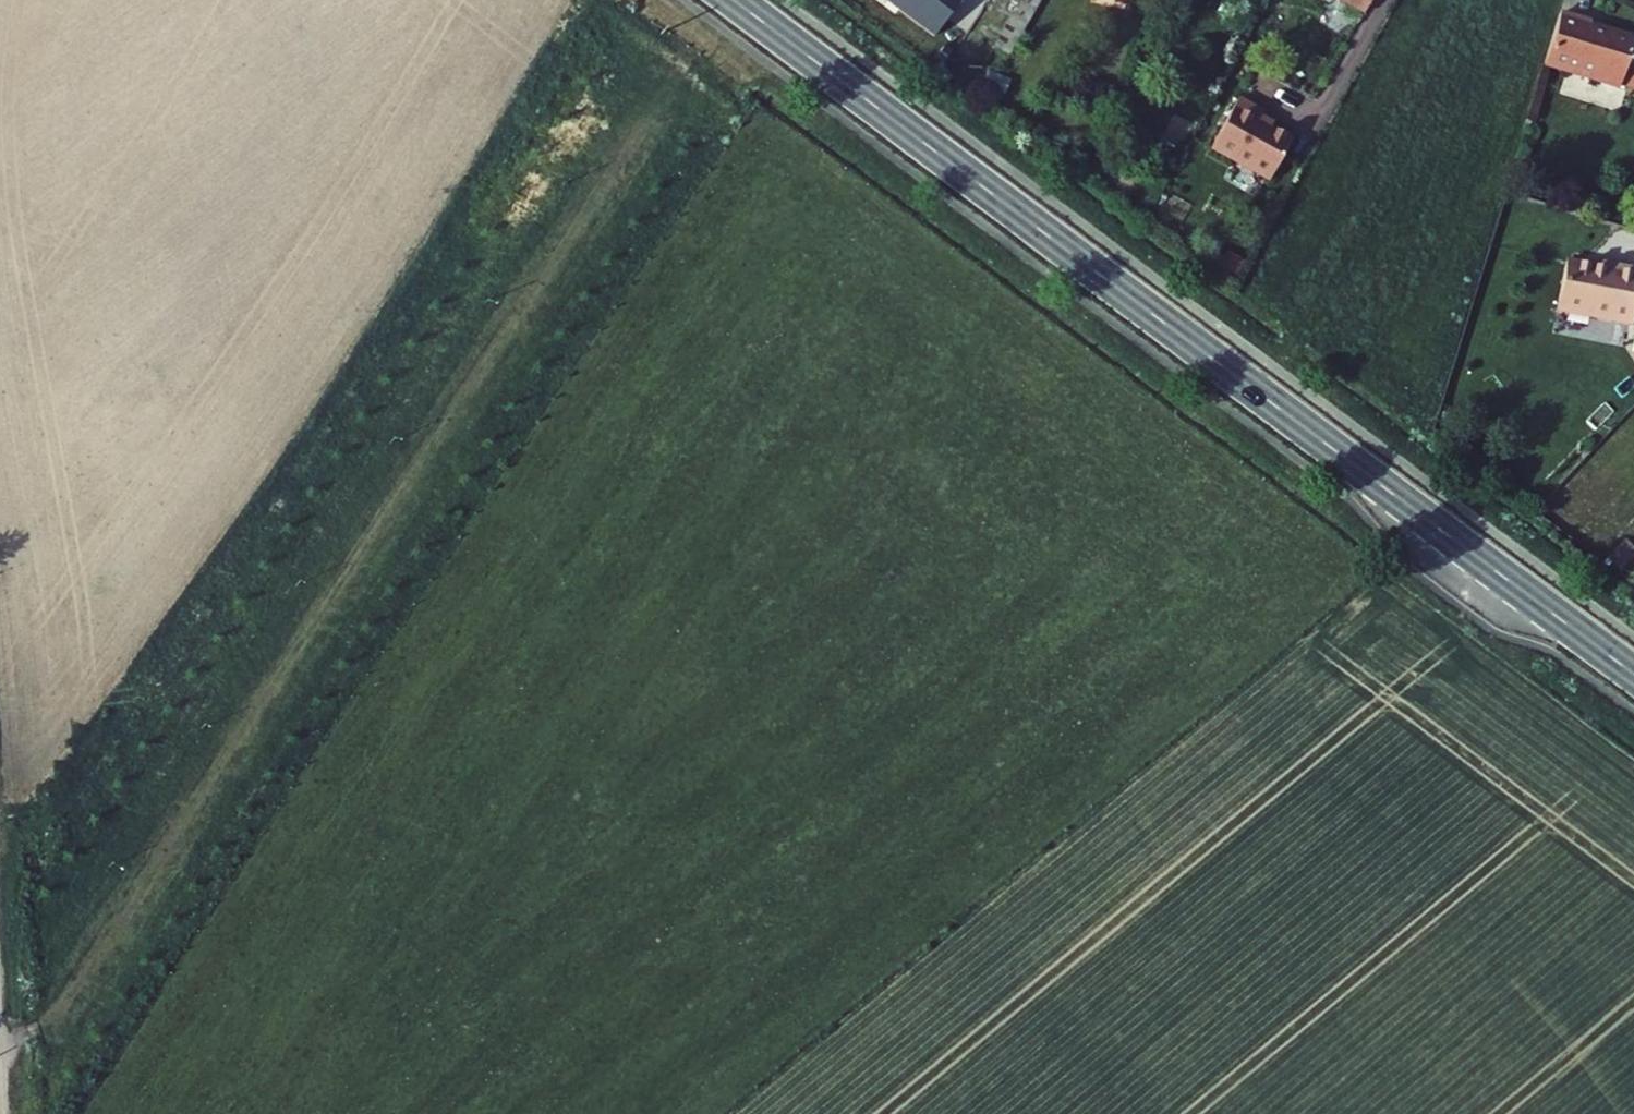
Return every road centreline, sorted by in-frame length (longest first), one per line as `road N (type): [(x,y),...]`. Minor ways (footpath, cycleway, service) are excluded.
road 1 (track): [(0,1111),(259,722),(680,56)]
road 2 (primary): [(735,0),(1633,673)]

